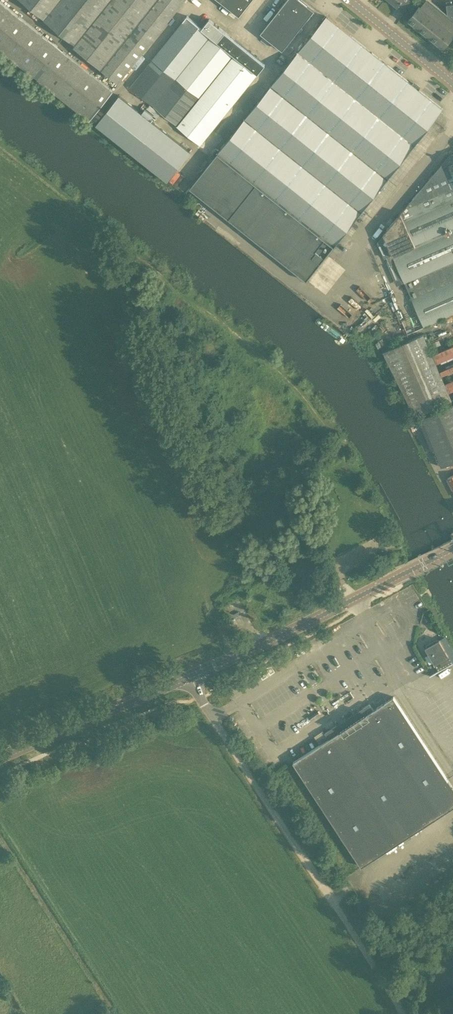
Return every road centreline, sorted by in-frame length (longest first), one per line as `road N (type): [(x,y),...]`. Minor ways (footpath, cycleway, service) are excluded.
road 1 (secondary): [(0,758),(268,641),(452,549)]
road 2 (tertiary): [(452,83),(352,0)]

